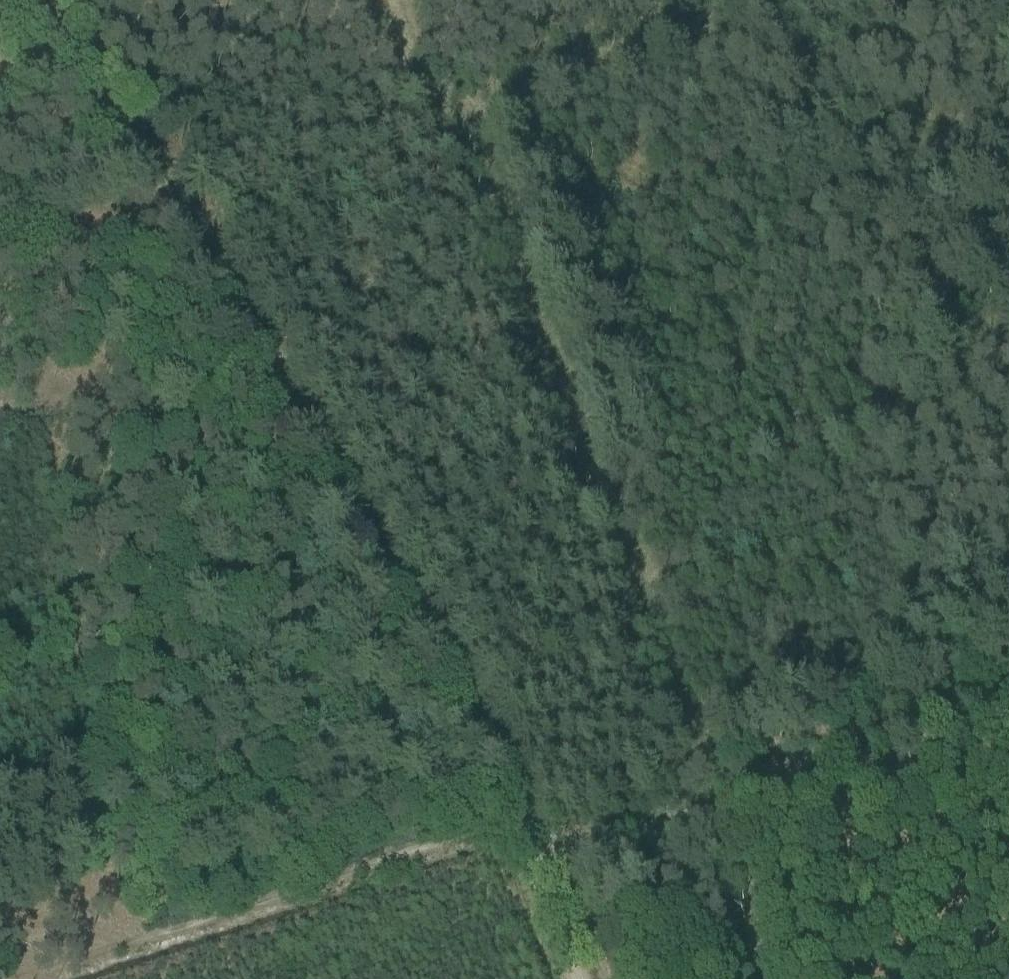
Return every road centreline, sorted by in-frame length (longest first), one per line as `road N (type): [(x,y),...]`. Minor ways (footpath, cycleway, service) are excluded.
road 1 (track): [(709,806),(446,105),(651,38),(709,0)]
road 2 (track): [(513,820),(42,0)]
road 3 (track): [(709,806),(529,870),(513,820),(15,978)]
road 4 (track): [(709,806),(1008,710)]
road 5 (track): [(772,978),(709,806)]
road 6 (track): [(0,234),(147,181)]

